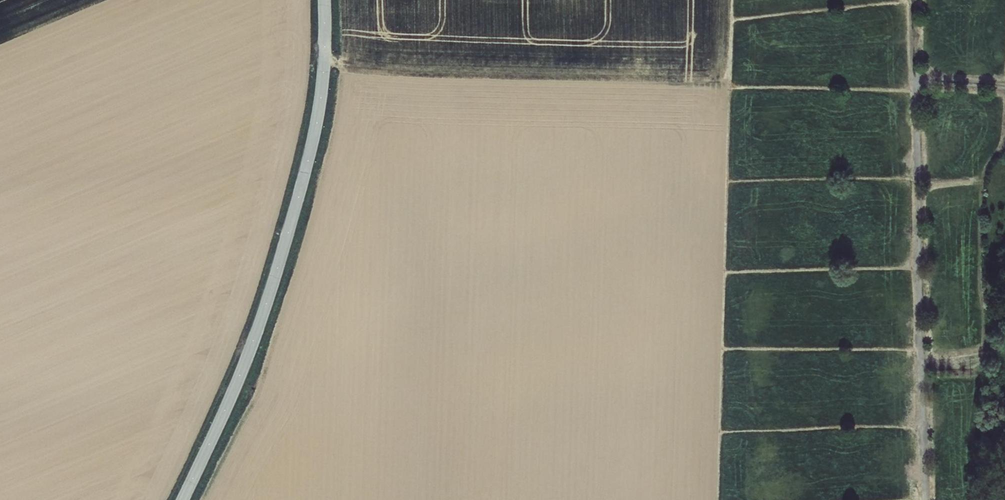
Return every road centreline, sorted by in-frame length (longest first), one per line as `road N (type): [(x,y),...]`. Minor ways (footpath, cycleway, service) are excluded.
road 1 (tertiary): [(324,0),(324,74),(306,170),(244,365),(183,499)]

